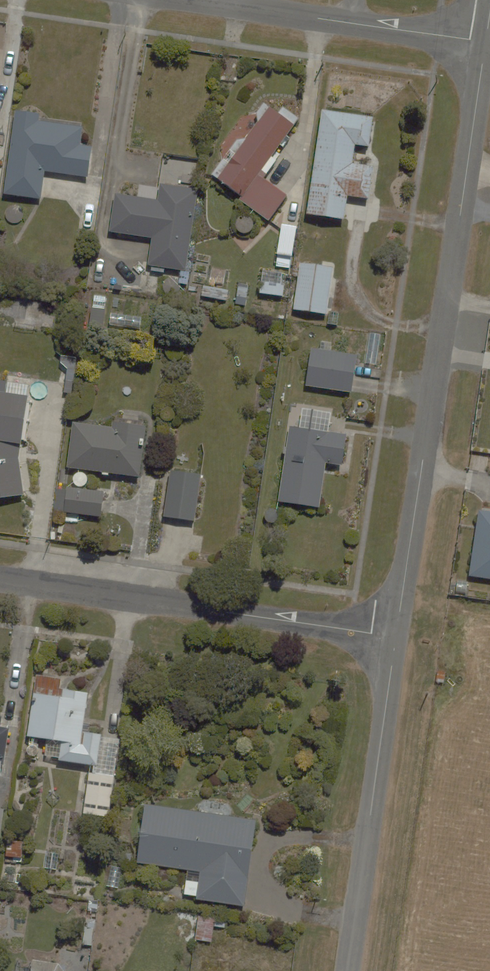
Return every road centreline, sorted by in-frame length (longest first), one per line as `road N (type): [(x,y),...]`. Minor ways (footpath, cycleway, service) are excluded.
road 1 (residential): [(397,637),(486,42)]
road 2 (residential): [(0,579),(397,637)]
road 3 (residential): [(349,970),(397,637)]
road 4 (residential): [(199,0),(486,42)]

